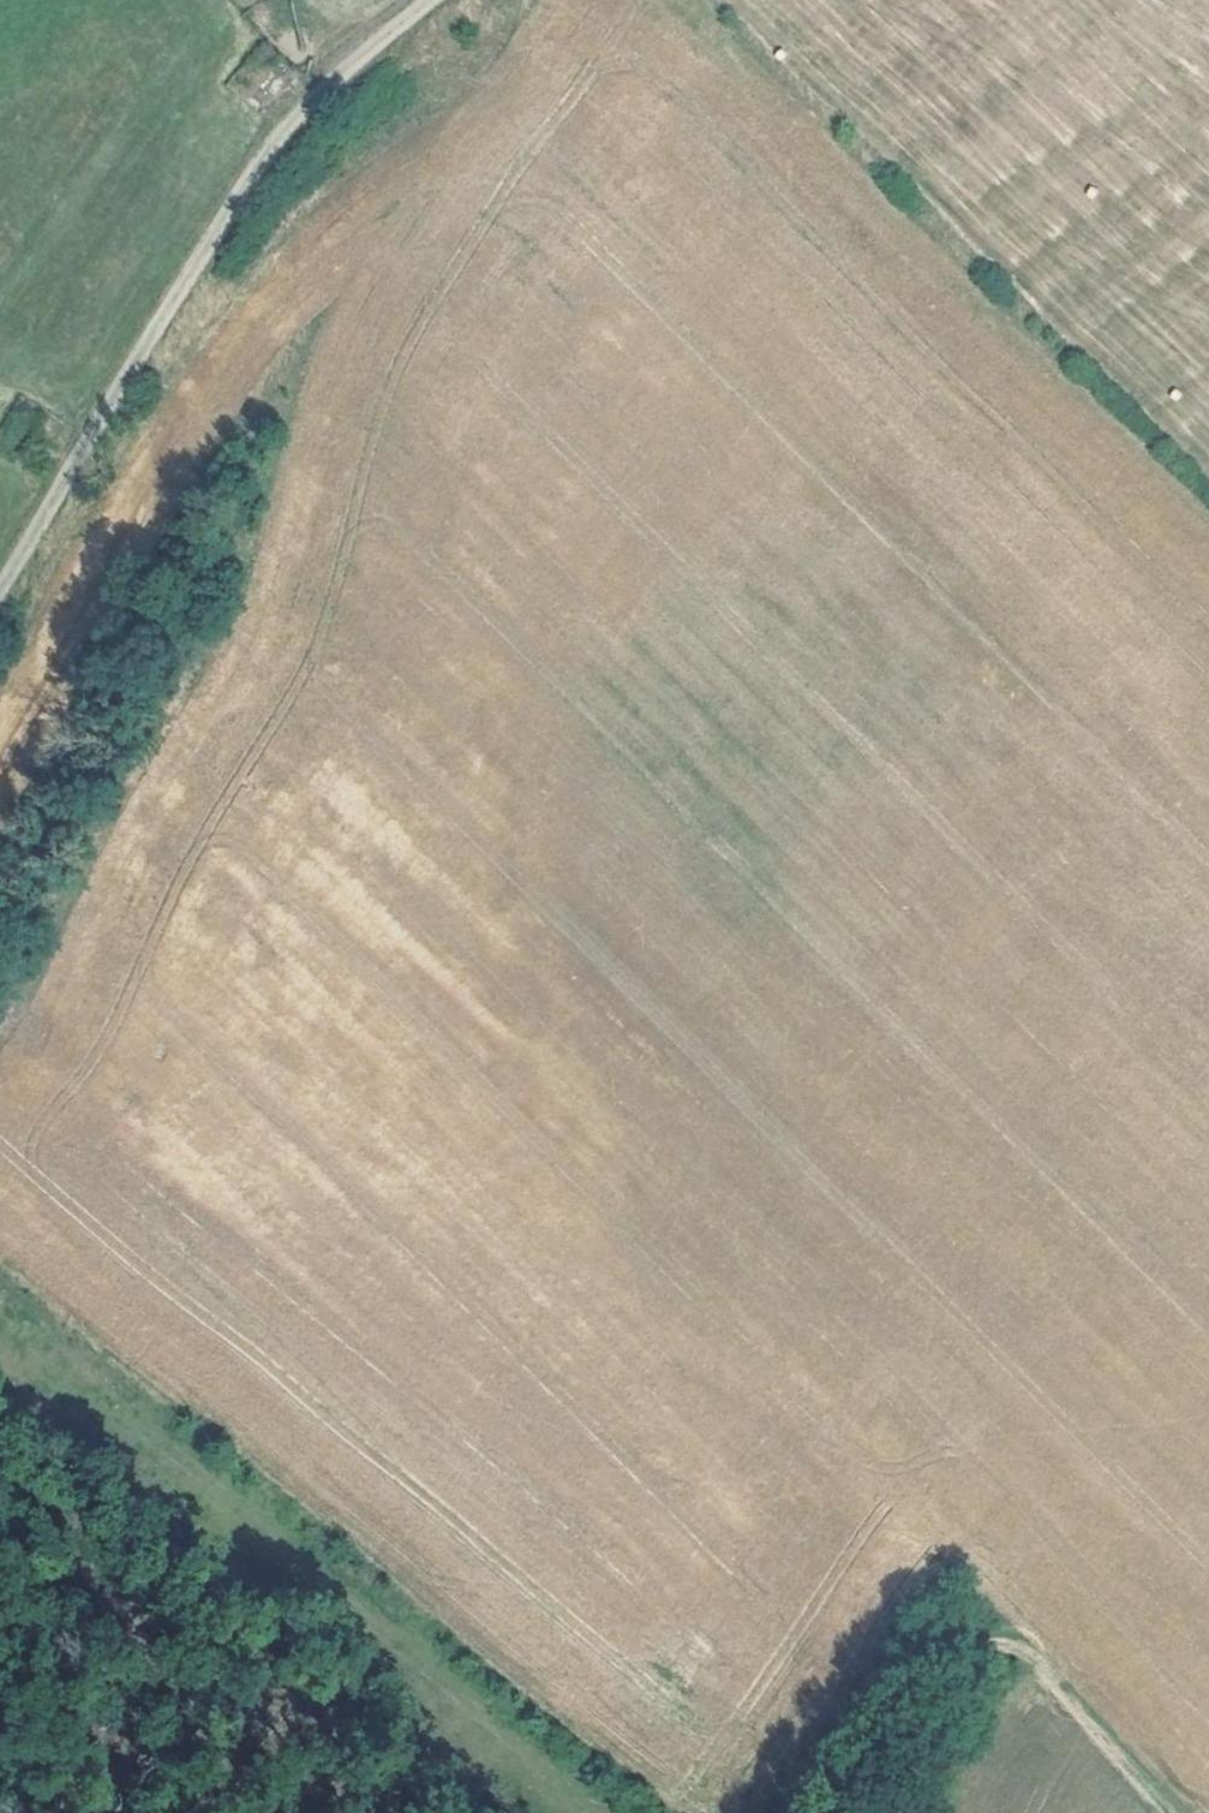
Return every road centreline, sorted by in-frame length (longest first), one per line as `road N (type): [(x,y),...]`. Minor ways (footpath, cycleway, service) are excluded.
road 1 (track): [(0,593),(260,162),(437,0)]
road 2 (track): [(1154,1812),(992,1641)]
road 3 (track): [(844,1812),(916,1685),(966,1648),(992,1641)]

